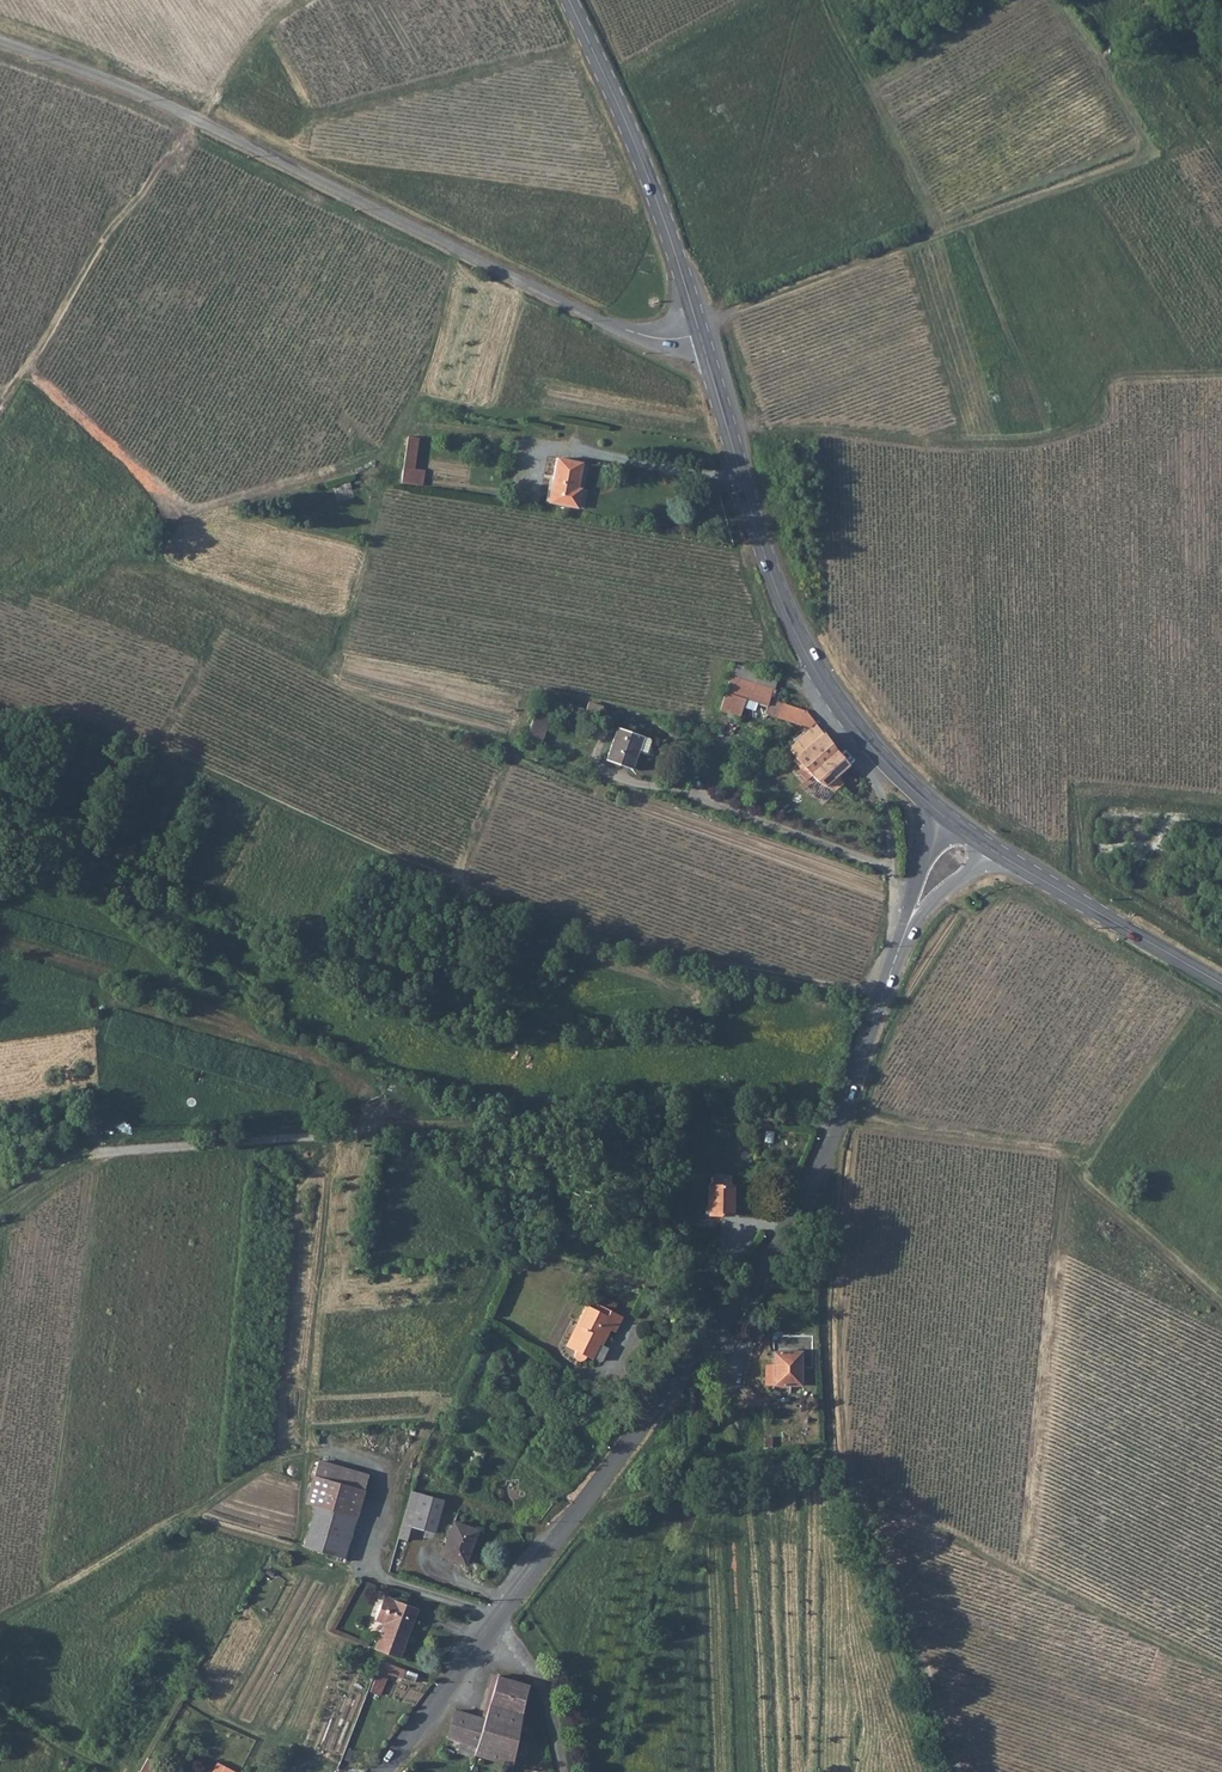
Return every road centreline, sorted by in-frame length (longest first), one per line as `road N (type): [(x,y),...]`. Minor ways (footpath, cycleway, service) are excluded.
road 1 (track): [(0,717),(65,720),(165,753),(331,834),(625,940),(884,995)]
road 2 (tertiary): [(489,1631),(800,1204),(905,933)]
road 3 (unclassified): [(700,332),(673,340),(616,330),(201,122),(0,41)]
road 4 (track): [(0,1613),(194,1512),(242,1471),(305,1455),(332,1138)]
road 5 (track): [(818,1169),(832,1223),(824,1325),(830,1434),(895,1585),(952,1771)]
road 6 (track): [(0,1207),(71,1163),(116,1153),(469,1129)]
road 7 (track): [(840,1114),(1075,1151),(1076,1177),(1098,1205),(1221,1301)]
road 8 (track): [(1221,1674),(970,1547),(840,1467)]
road 9 (secondary): [(740,478),(810,665),(869,746),(933,809)]
road 10 (track): [(264,28),(312,120),(588,47)]
road 11 (secondary): [(566,0),(642,167),(700,332)]
road 12 (track): [(193,119),(105,236),(0,404)]
road 13 (secondary): [(992,851),(1221,984)]
road 14 (track): [(905,933),(885,816),(859,734)]
road 15 (residential): [(740,478),(714,481),(569,449)]
road 16 (tertiary): [(386,1771),(489,1631)]
road 17 (residential): [(563,1771),(543,1683),(489,1631)]
road 18 (track): [(306,0),(242,52),(201,122)]
road 19 (secondary): [(700,332),(740,478)]
road 20 (track): [(1109,919),(1179,798)]
road 21 (tertiary): [(933,809),(905,933)]
road 22 (track): [(0,1712),(105,1771)]

